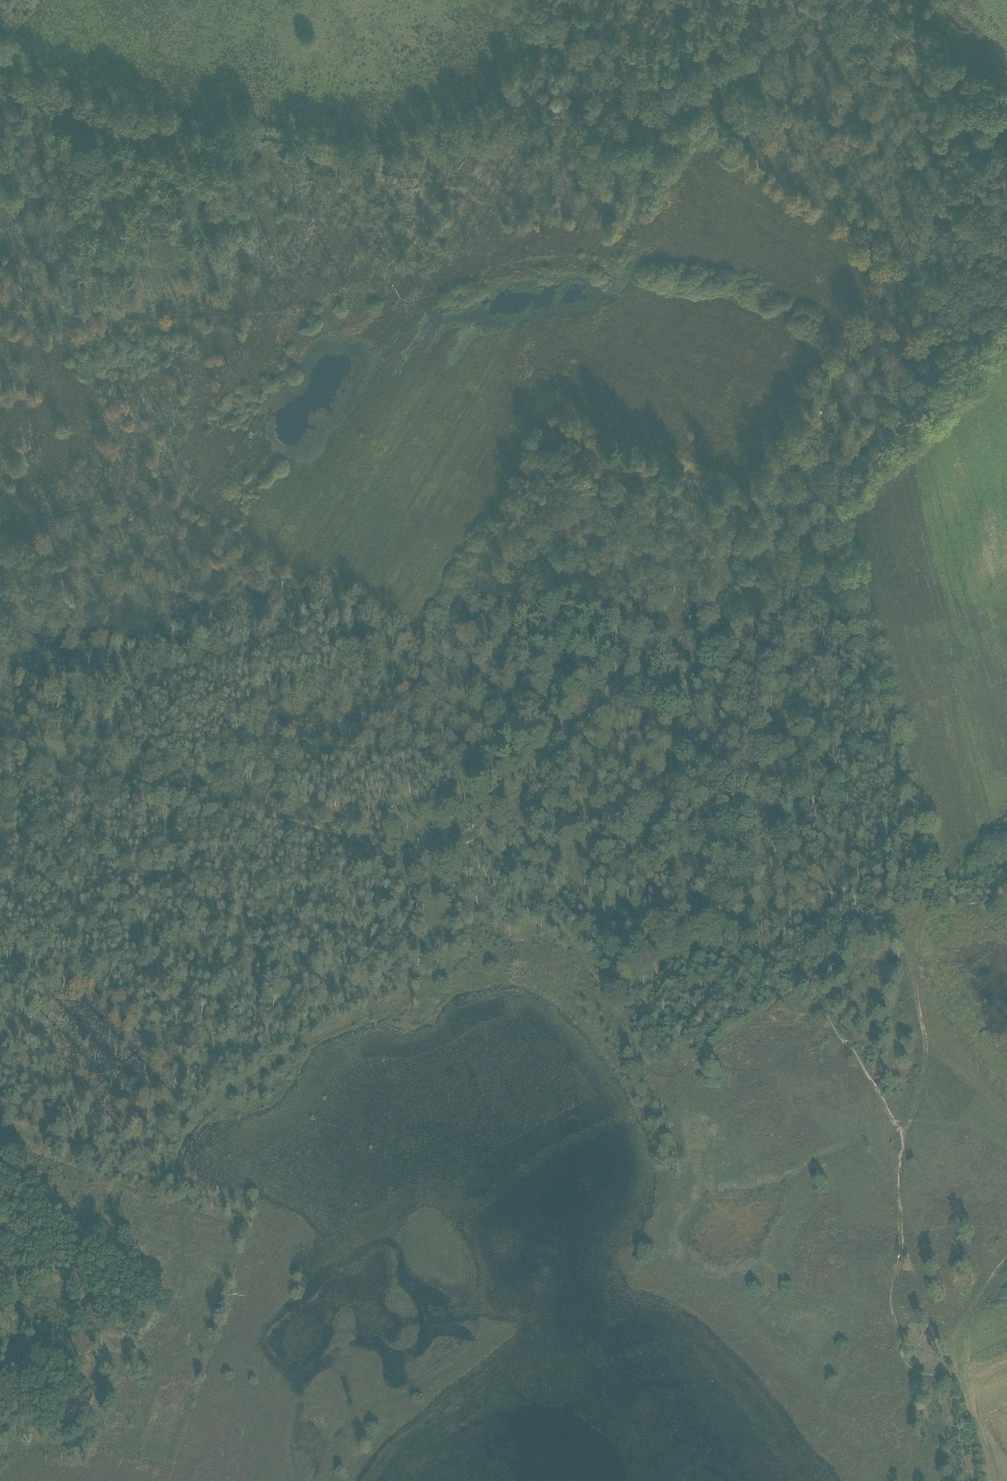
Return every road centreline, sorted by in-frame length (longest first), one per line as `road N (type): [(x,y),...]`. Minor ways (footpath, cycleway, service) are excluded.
road 1 (track): [(904,1369),(892,1303),(901,1249),(899,1127),(913,1119),(926,1055),(908,957),(859,953),(686,1064),(656,1068),(555,923),(480,834)]
road 2 (track): [(813,0),(644,110),(482,126),(355,152),(153,124),(0,81)]
road 3 (track): [(480,834),(1006,331)]
road 4 (track): [(826,503),(928,886),(908,957)]
road 5 (track): [(53,747),(148,783),(368,843),(436,852)]
road 6 (track): [(0,1479),(172,1367)]
road 7 (track): [(886,0),(1006,127)]
road 8 (track): [(528,0),(652,121)]

